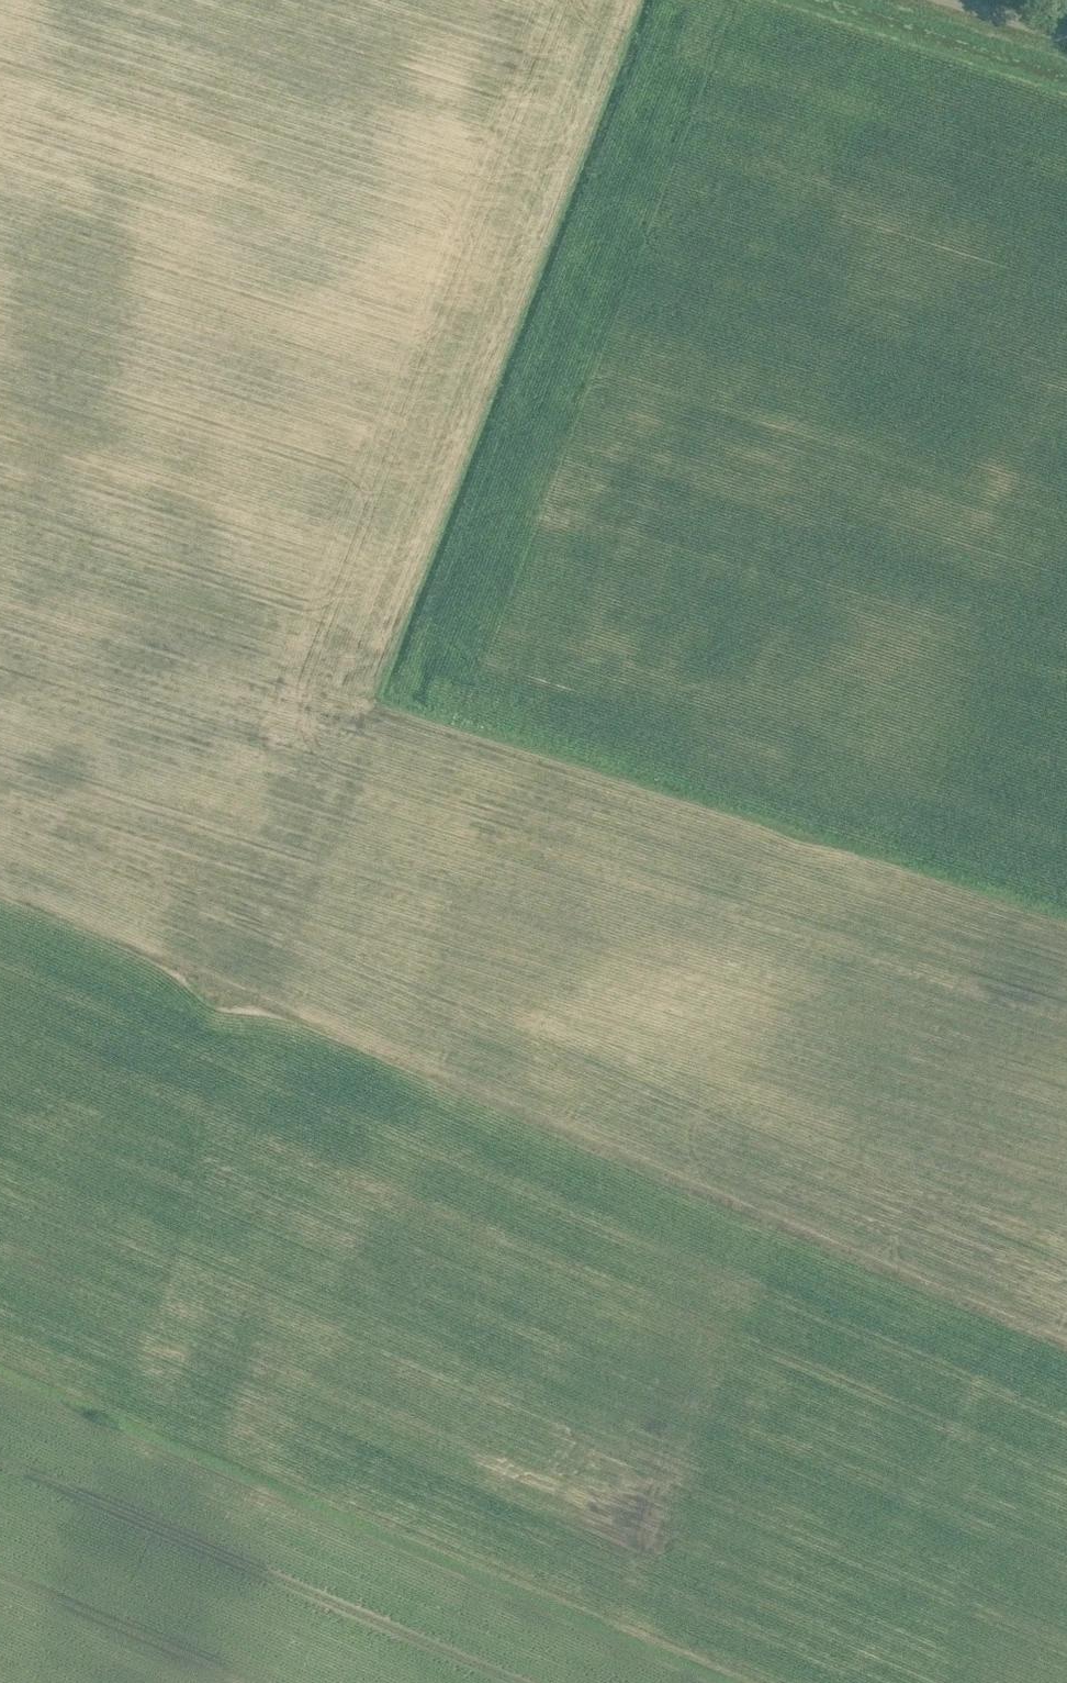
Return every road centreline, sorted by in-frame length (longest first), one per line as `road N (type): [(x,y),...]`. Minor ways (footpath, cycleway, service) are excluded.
road 1 (unclassified): [(1066,43),(932,0)]

